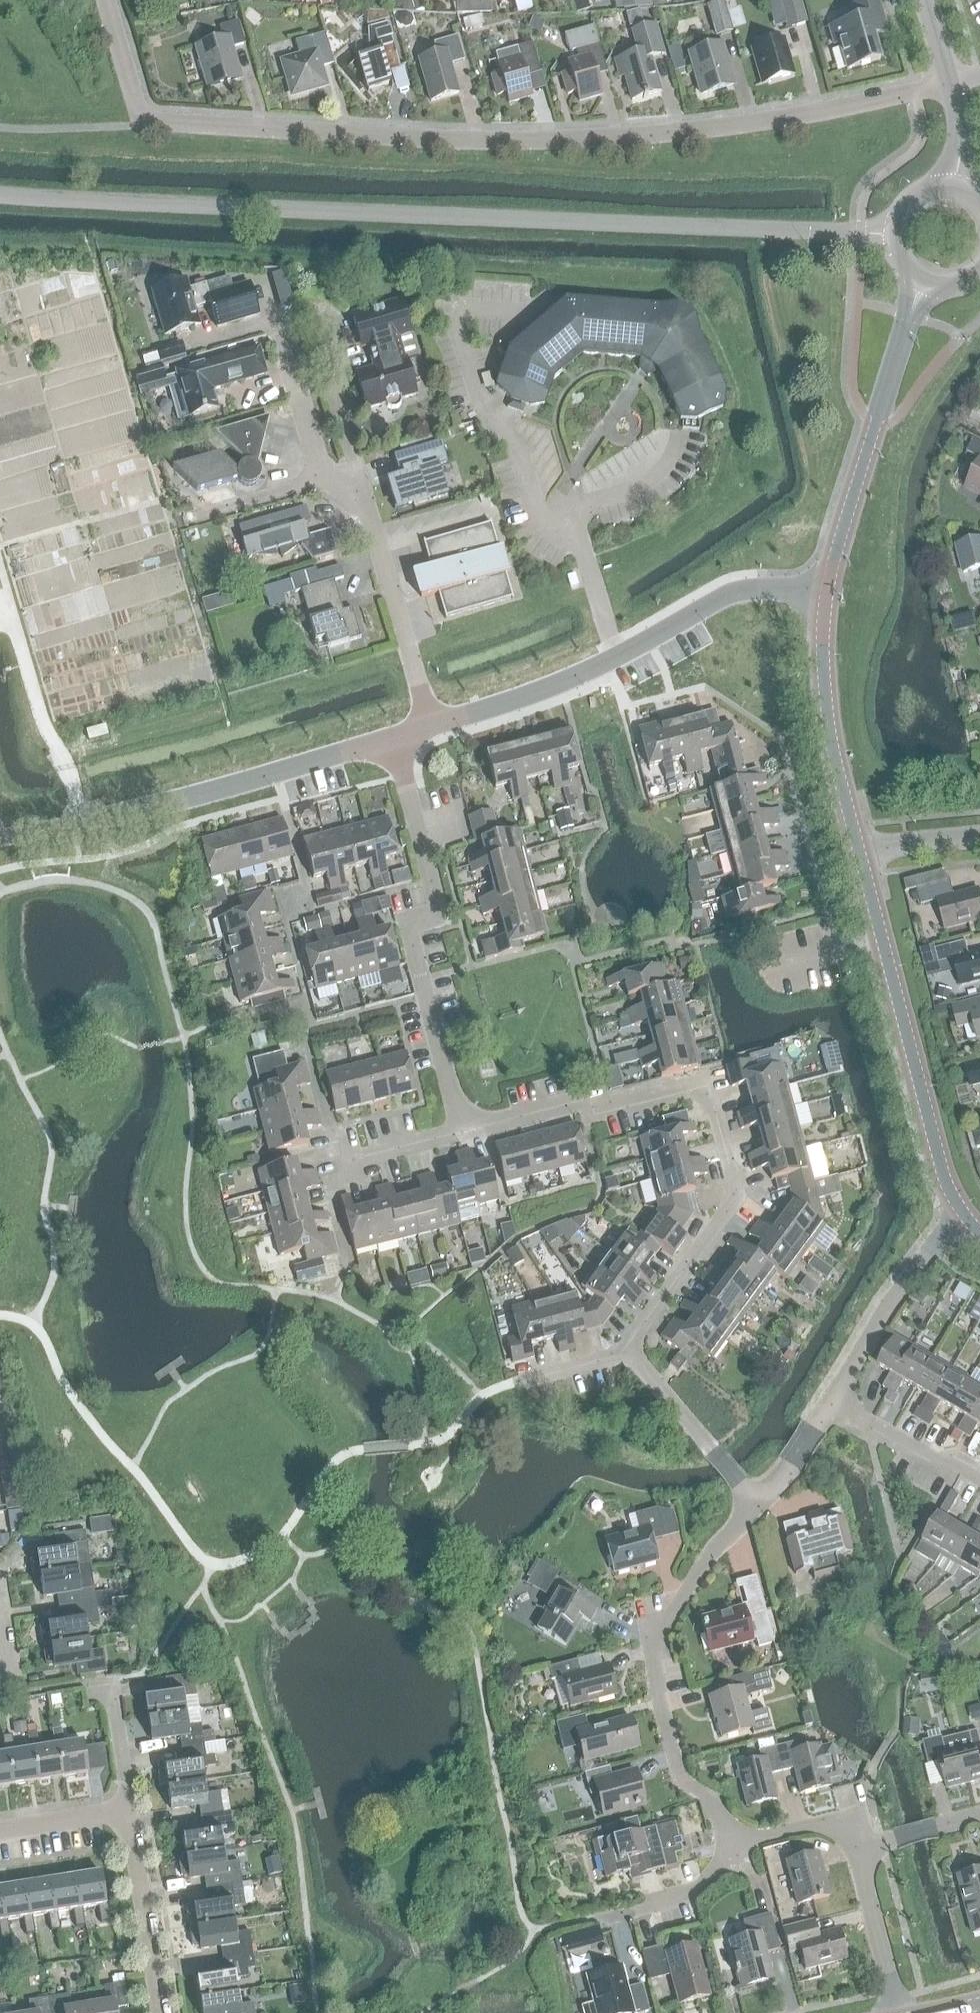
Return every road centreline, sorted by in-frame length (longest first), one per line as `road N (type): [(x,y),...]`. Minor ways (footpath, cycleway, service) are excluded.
road 1 (residential): [(949,84),(699,130),(565,139),(146,123),(107,0)]
road 2 (unclassified): [(894,234),(0,195)]
road 3 (residential): [(460,1129),(572,1103),(598,1111),(709,1083),(737,1194),(637,1336),(631,1357)]
road 4 (residential): [(460,1129),(409,927),(441,919),(395,739)]
road 5 (tertiary): [(431,728),(618,658),(723,597),(826,590)]
road 6 (tertiary): [(0,838),(161,804),(395,739)]
road 7 (residential): [(728,1840),(715,1803),(682,1777),(649,1638),(712,1549),(757,1505)]
road 8 (tertiary): [(961,1212),(941,1170),(859,850)]
road 9 (tertiary): [(826,590),(924,285)]
road 10 (residential): [(431,728),(362,495),(324,479)]
road 11 (tertiary): [(859,850),(828,723),(826,590)]
road 12 (residential): [(346,1266),(326,1184),(349,1178),(344,1157),(460,1129)]
road 13 (residential): [(829,1401),(961,1212)]
road 14 (residential): [(162,2012),(131,1811)]
road 15 (residential): [(979,1475),(906,1448),(829,1401)]
road 16 (residential): [(897,2012),(856,1852)]
road 17 (residential): [(324,479),(281,333)]
road 18 (residential): [(856,1852),(839,1823),(728,1840)]
road 19 (residential): [(190,519),(324,479)]
road 20 (residential): [(0,1832),(131,1811)]
road 21 (residential): [(131,1811),(111,1682)]
road 22 (residential): [(856,1852),(979,1816)]
road 23 (residential): [(757,1505),(829,1401)]
road 24 (residential): [(712,1452),(631,1357)]
road 25 (residential): [(637,1911),(715,1872),(728,1840)]
road 26 (residential): [(631,1357),(513,1383)]
road 27 (residential): [(979,841),(859,850)]

